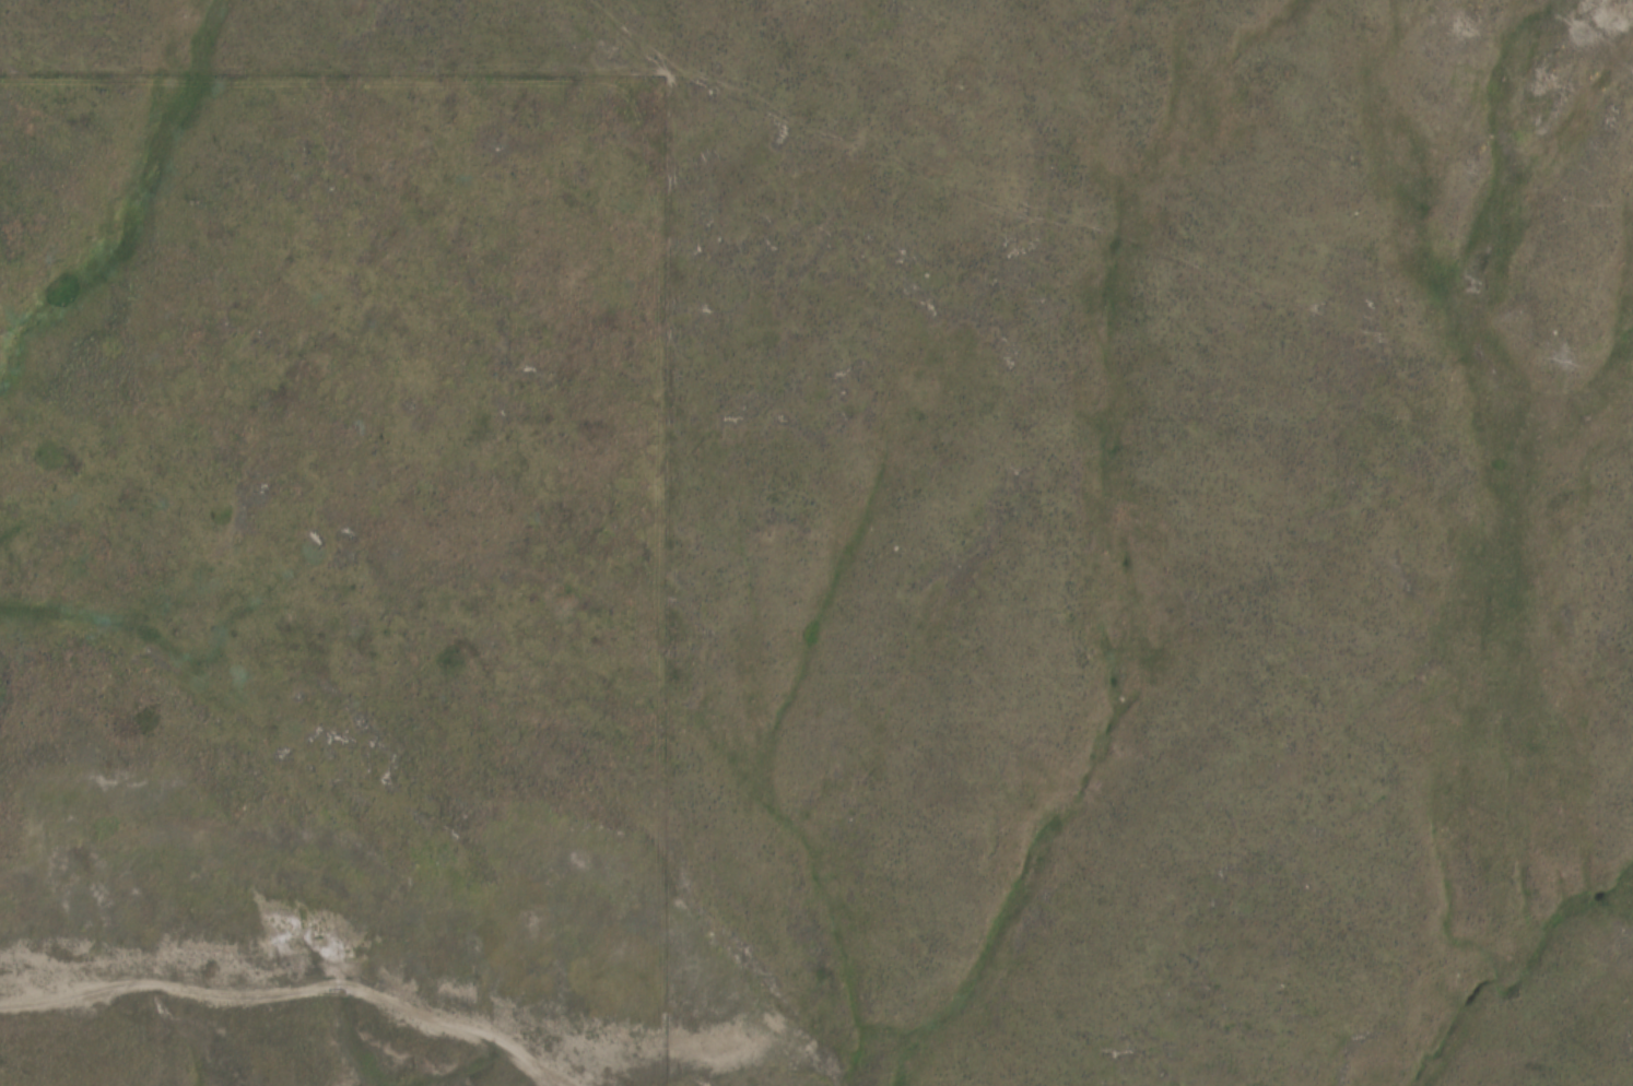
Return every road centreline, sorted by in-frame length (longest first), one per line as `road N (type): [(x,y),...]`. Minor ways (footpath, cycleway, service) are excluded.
road 1 (track): [(565,1085),(482,1032),(360,996),(239,1001),(142,988),(0,1013)]

